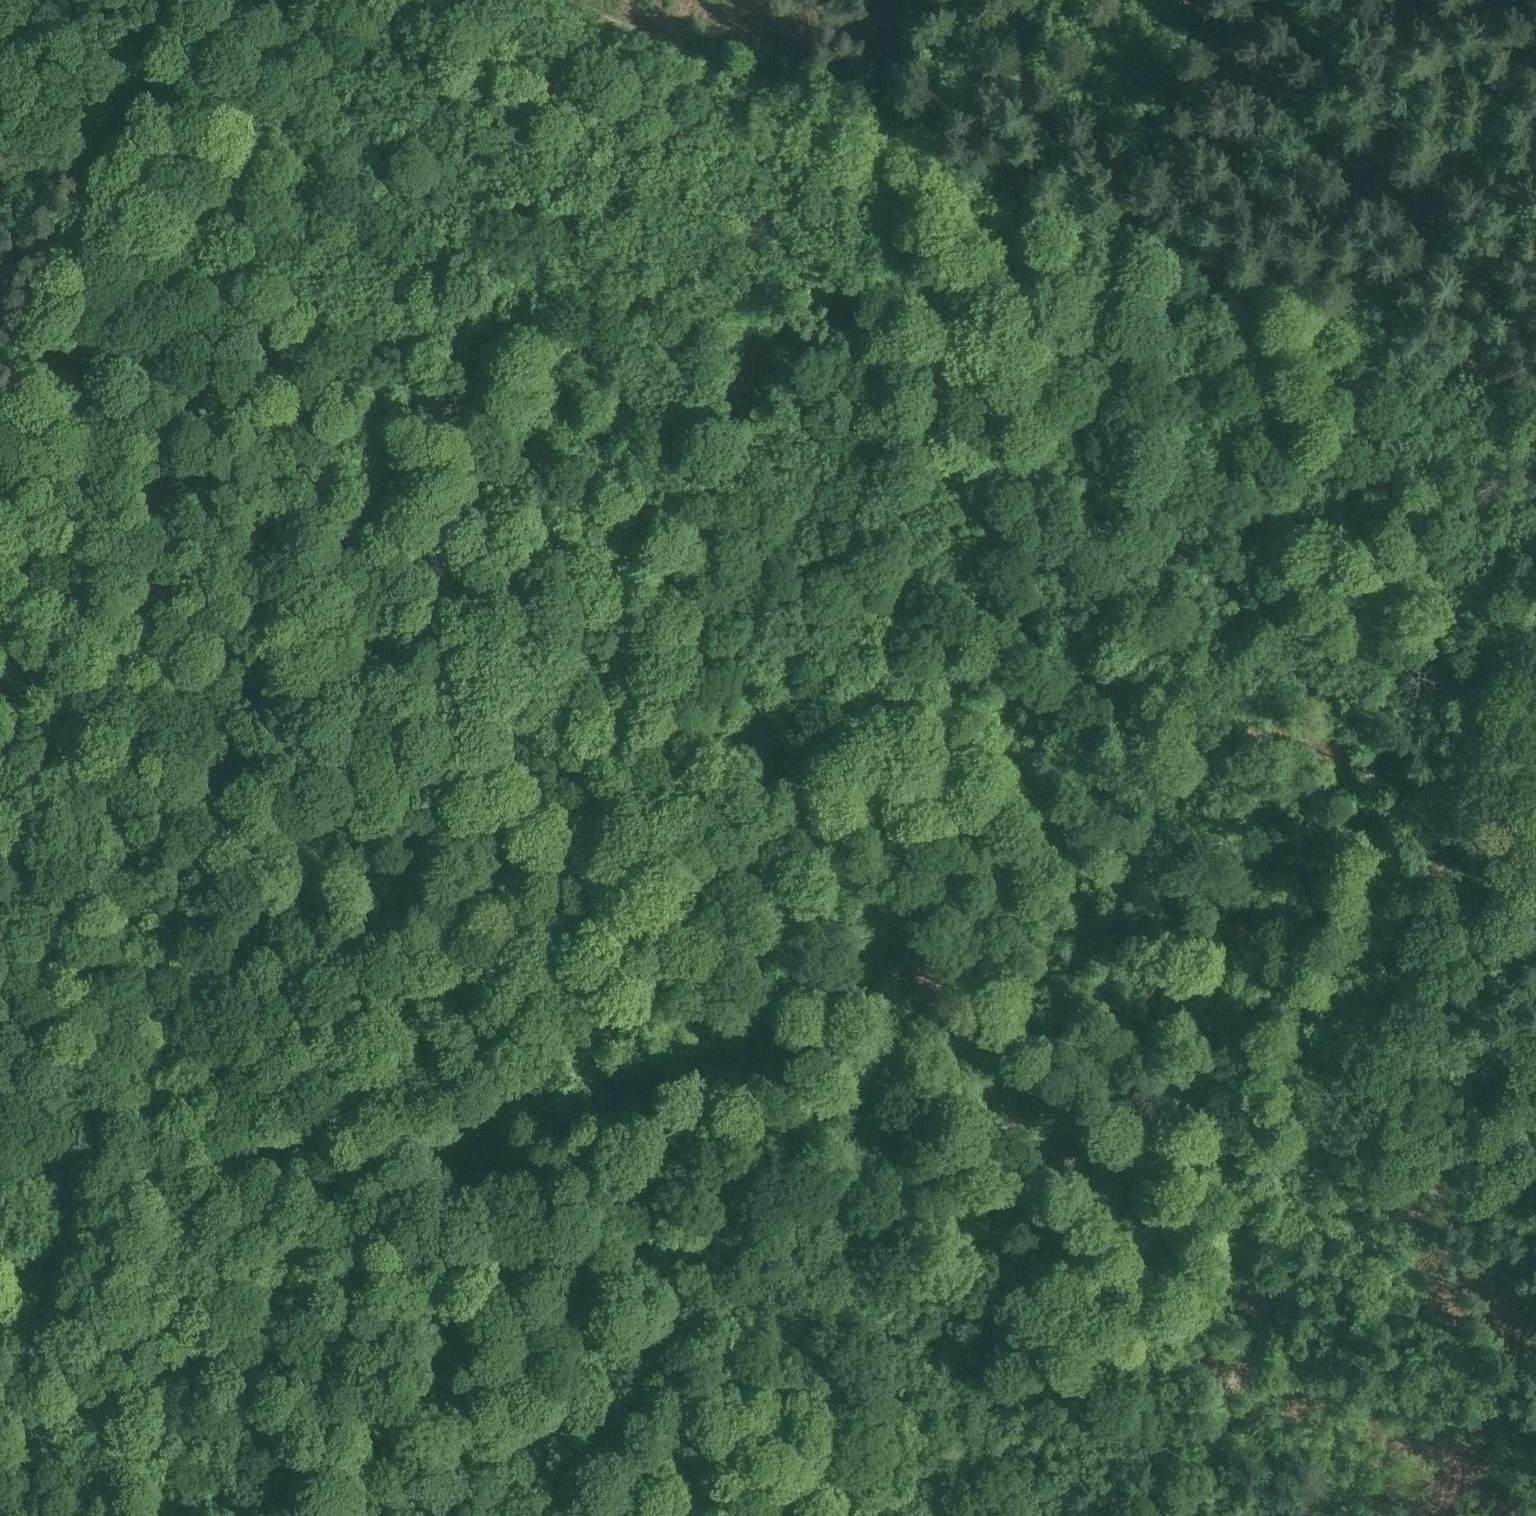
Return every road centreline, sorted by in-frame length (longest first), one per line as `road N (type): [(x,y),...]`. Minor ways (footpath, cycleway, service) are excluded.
road 1 (track): [(515,0),(1535,391)]
road 2 (track): [(1190,1515),(1535,637)]

